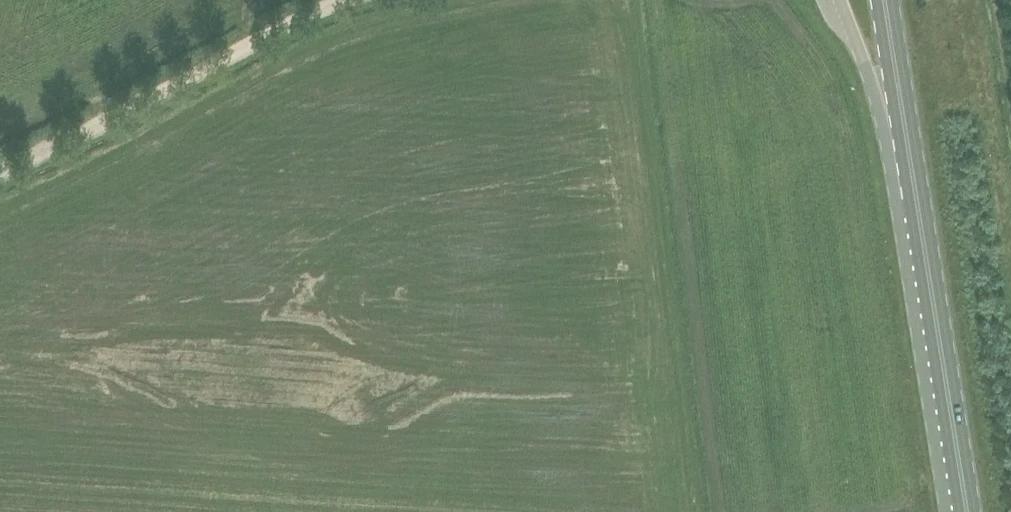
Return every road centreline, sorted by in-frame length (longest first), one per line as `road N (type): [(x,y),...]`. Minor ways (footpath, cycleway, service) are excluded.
road 1 (primary): [(967,511),(885,0)]
road 2 (track): [(13,165),(350,0)]

